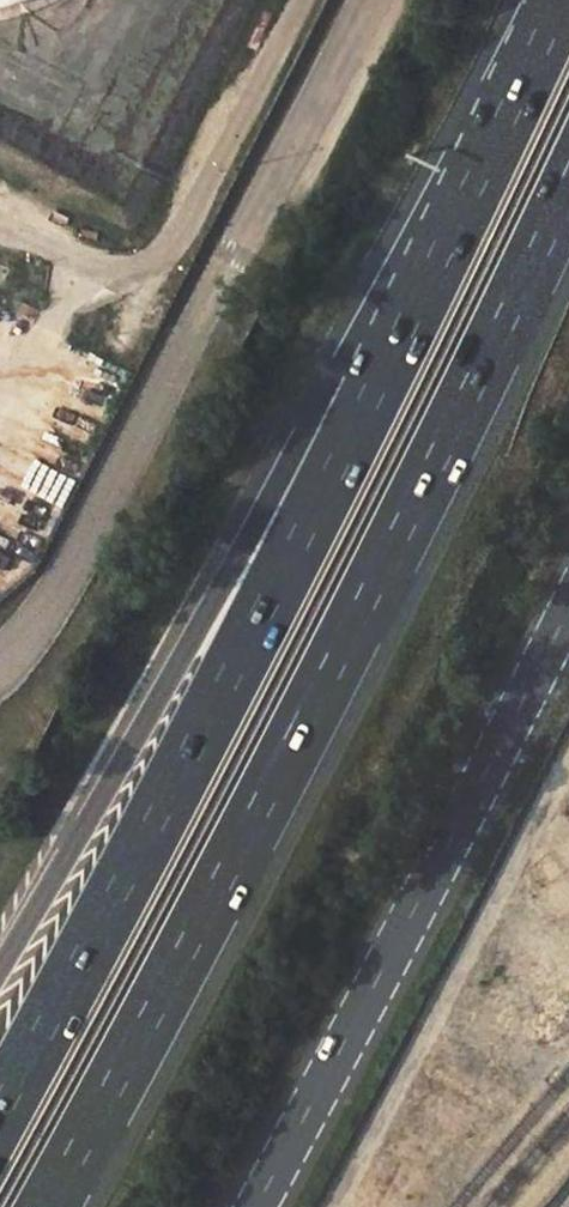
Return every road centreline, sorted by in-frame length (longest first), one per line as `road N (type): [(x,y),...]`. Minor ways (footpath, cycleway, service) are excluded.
road 1 (motorway): [(49,1206),(217,894),(568,189)]
road 2 (motorway): [(390,357),(0,1111)]
road 3 (unclassified): [(0,666),(80,583),(380,0)]
road 4 (motorway): [(390,357),(306,432),(0,971)]
road 5 (secondary): [(568,609),(255,1206)]
road 6 (motorway): [(561,0),(390,357)]

